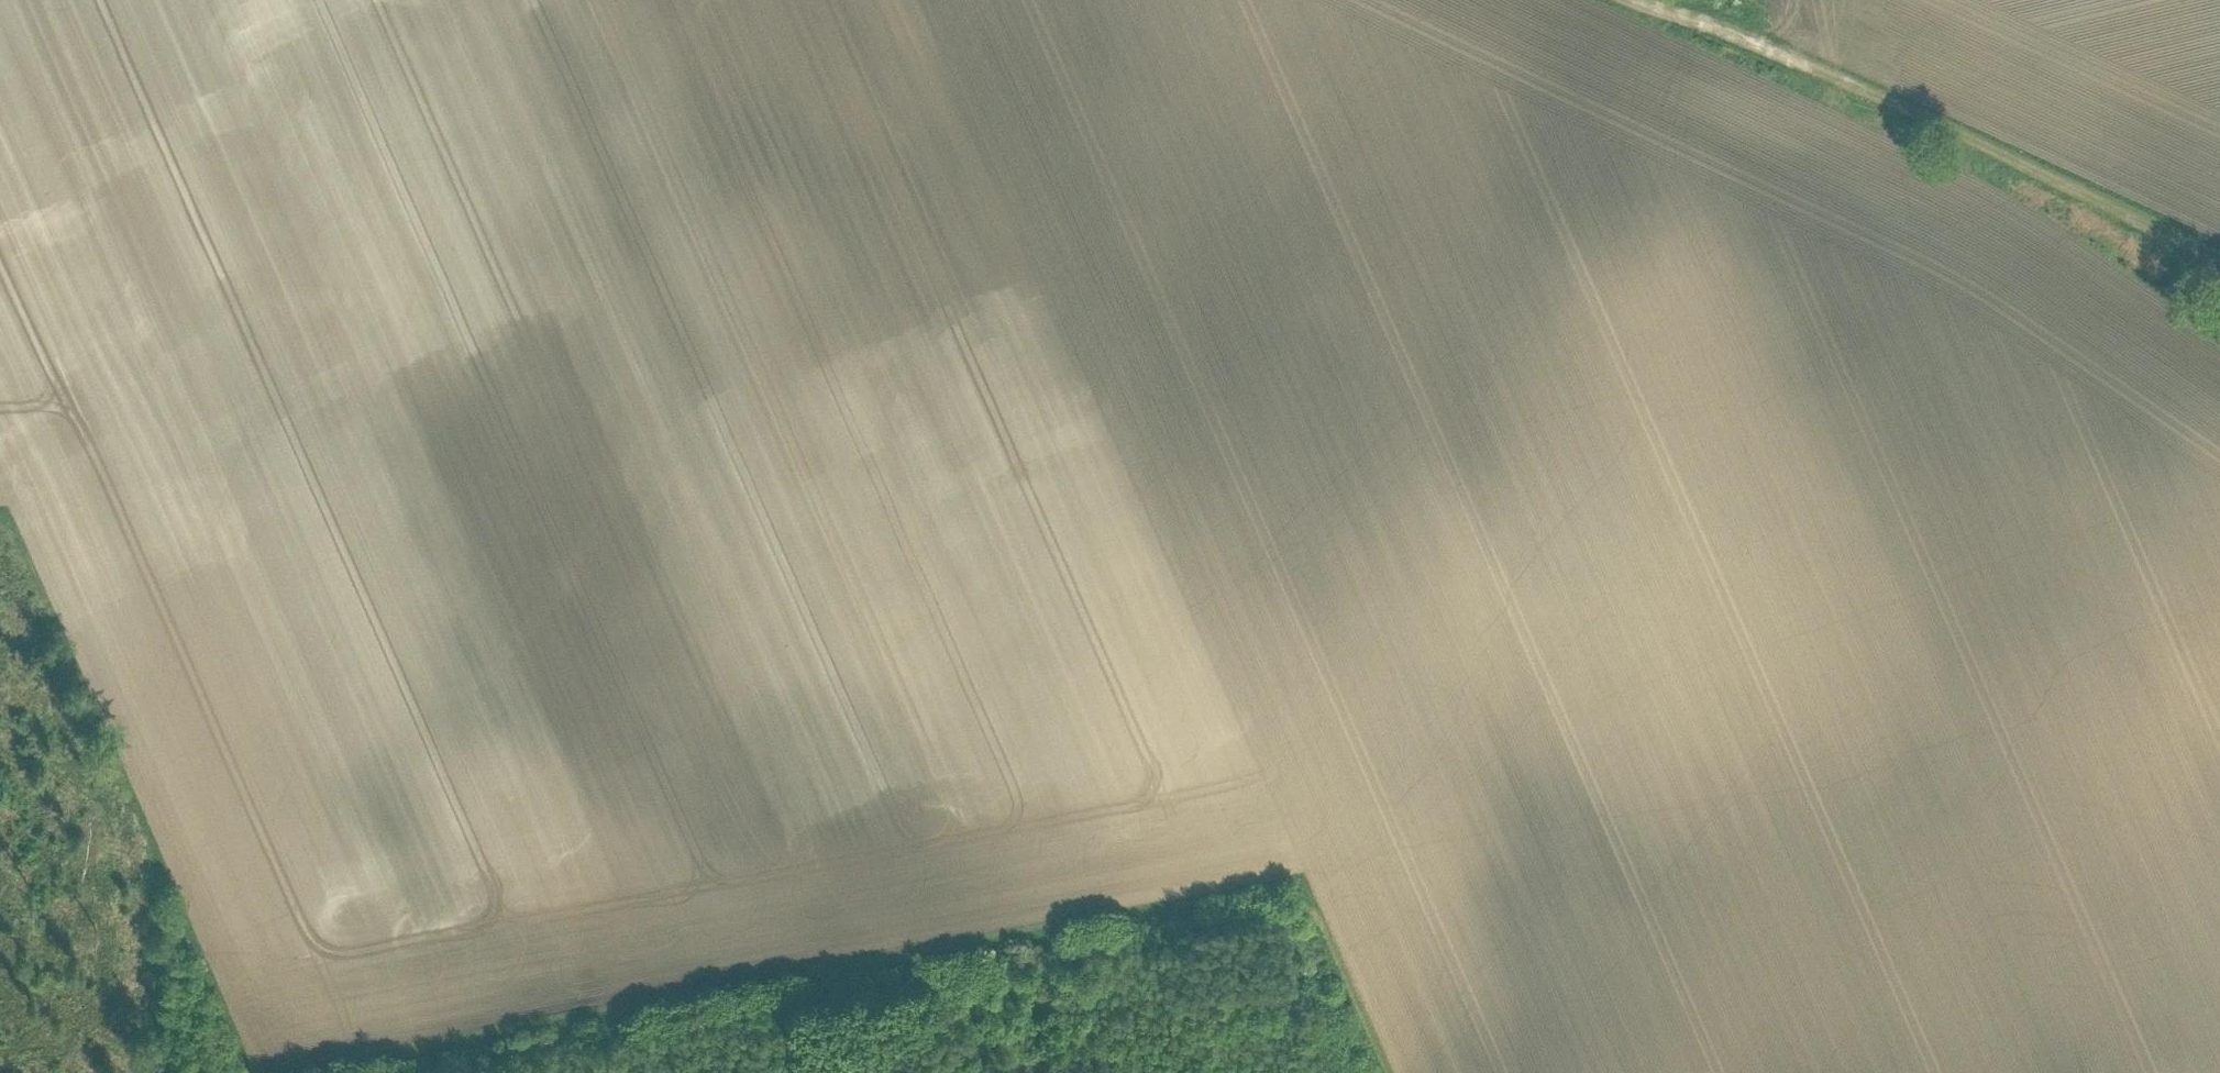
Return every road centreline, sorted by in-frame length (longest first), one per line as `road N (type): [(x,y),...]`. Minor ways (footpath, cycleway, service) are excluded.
road 1 (track): [(1653,0),(2219,258)]

